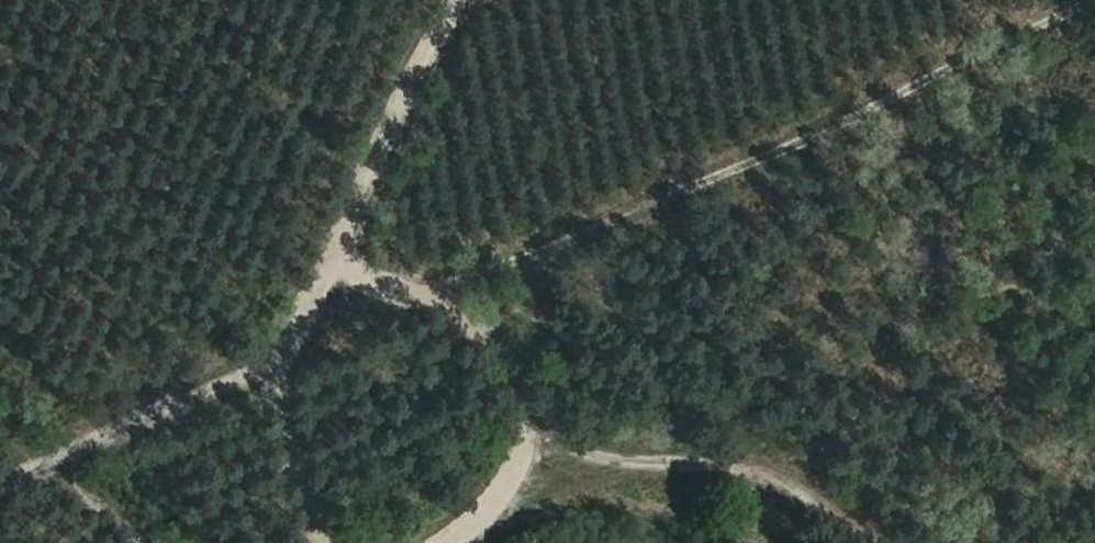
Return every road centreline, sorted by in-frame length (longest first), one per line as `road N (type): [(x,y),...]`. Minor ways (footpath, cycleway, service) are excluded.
road 1 (track): [(466,0),(327,323),(959,65),(1082,0)]
road 2 (track): [(0,487),(327,323),(493,325),(532,446),(762,480),(865,542)]
road 3 (track): [(327,323),(269,401),(315,542)]
road 4 (track): [(432,542),(475,518),(532,446)]

